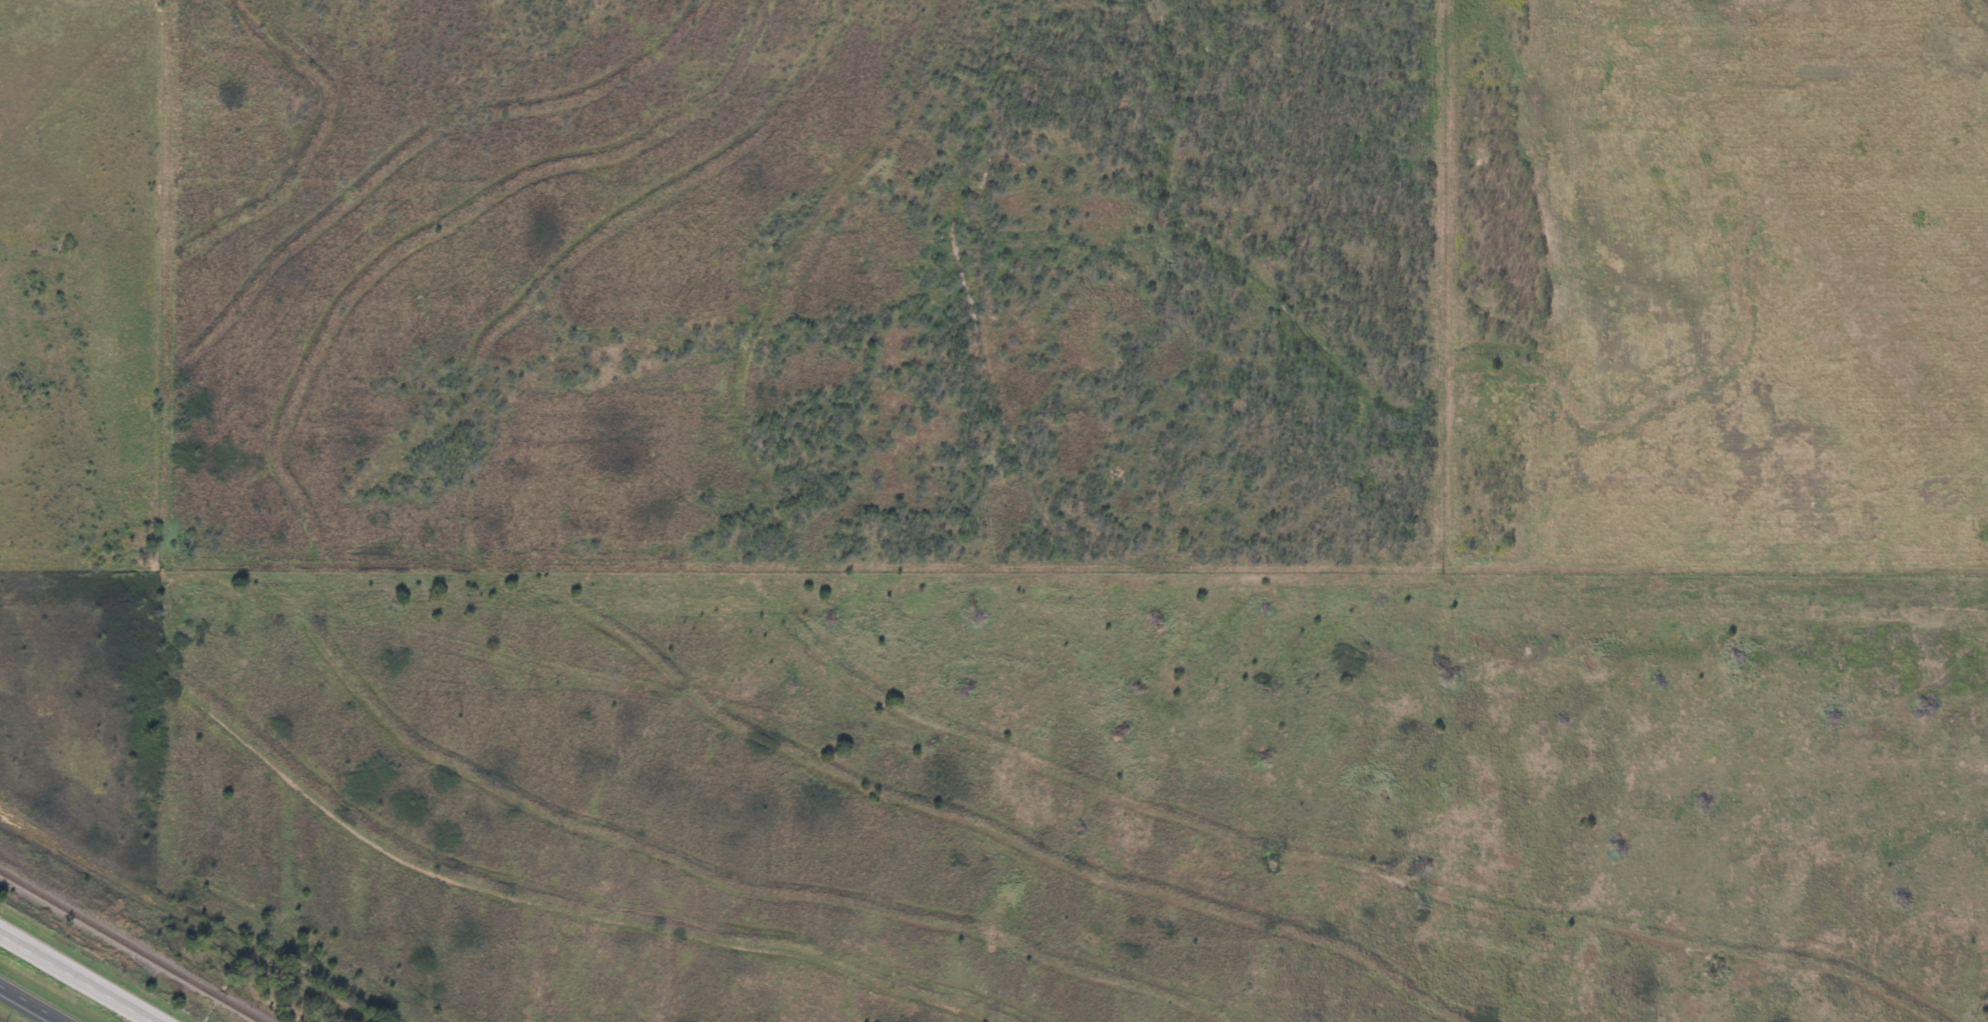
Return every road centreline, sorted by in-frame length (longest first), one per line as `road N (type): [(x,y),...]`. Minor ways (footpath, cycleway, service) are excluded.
road 1 (trunk): [(150,1021),(0,936)]

